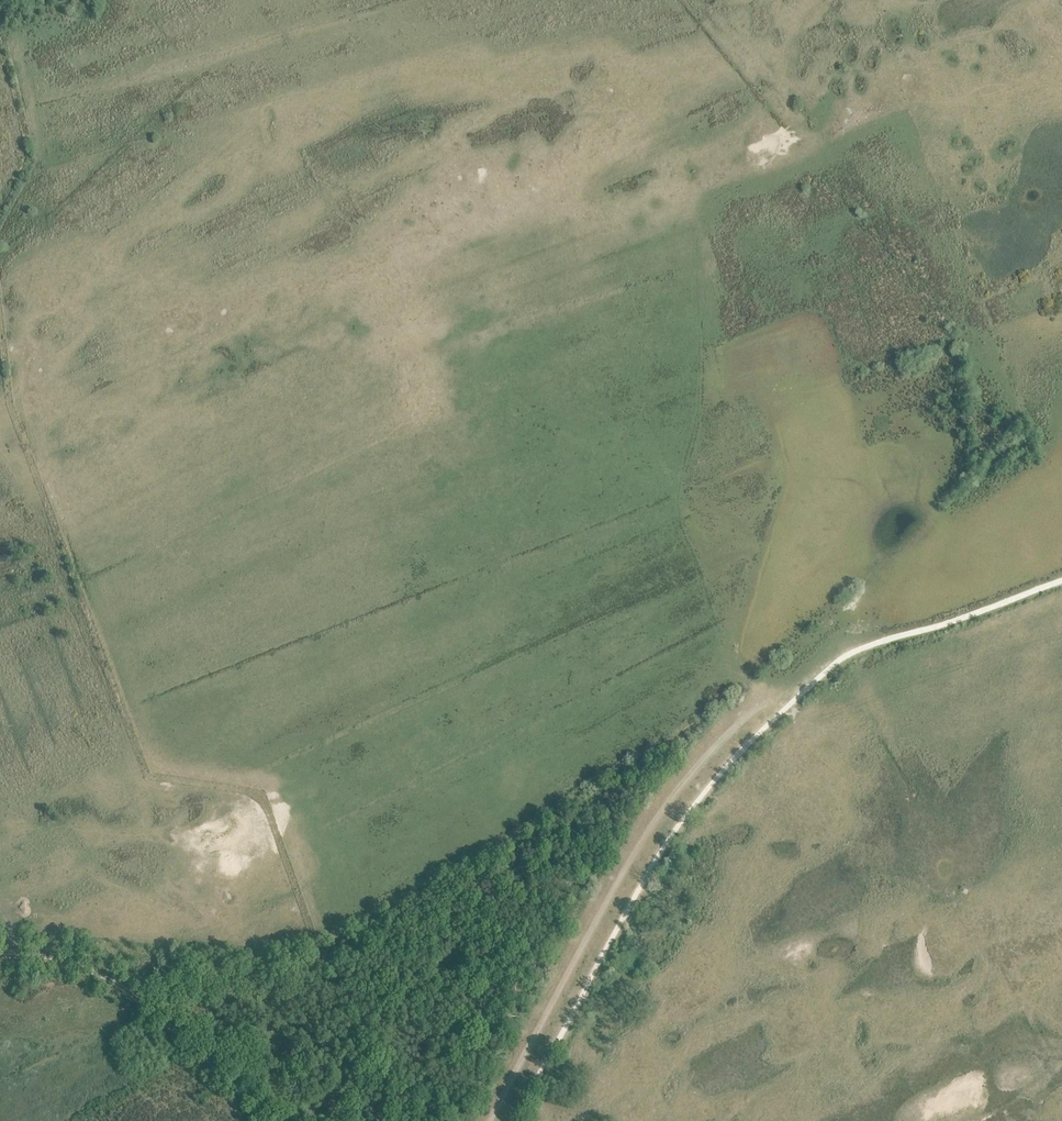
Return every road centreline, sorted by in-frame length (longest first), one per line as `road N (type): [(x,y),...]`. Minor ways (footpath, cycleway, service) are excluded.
road 1 (track): [(490,1120),(652,826),(712,751),(831,645),(843,655)]
road 2 (track): [(278,1120),(111,981),(53,961),(0,955)]

